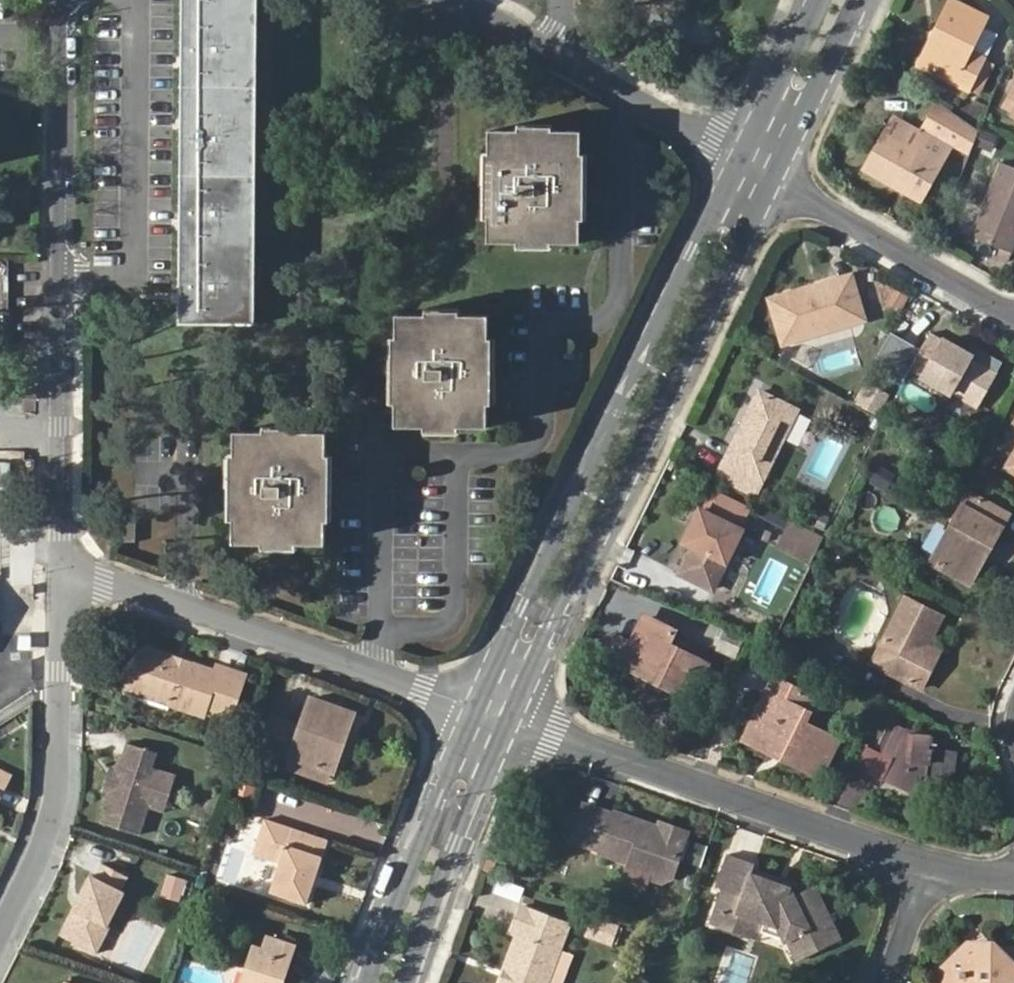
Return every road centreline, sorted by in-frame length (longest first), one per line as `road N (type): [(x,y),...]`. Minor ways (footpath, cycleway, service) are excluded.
road 1 (tertiary): [(742,160),(478,708)]
road 2 (tertiary): [(509,719),(775,183)]
road 3 (residential): [(65,0),(61,578)]
road 4 (residential): [(935,863),(509,719)]
road 5 (residential): [(61,578),(138,591),(478,708)]
road 6 (residential): [(61,578),(54,817),(0,935)]
road 7 (residential): [(460,0),(742,160)]
road 8 (tertiary): [(478,708),(369,982)]
road 9 (tertiary): [(406,982),(453,845),(509,719)]
road 10 (residential): [(1013,314),(775,183)]
road 11 (tertiary): [(775,183),(861,0)]
road 12 (tertiary): [(821,0),(742,160)]
road 13 (residential): [(935,863),(893,982)]

